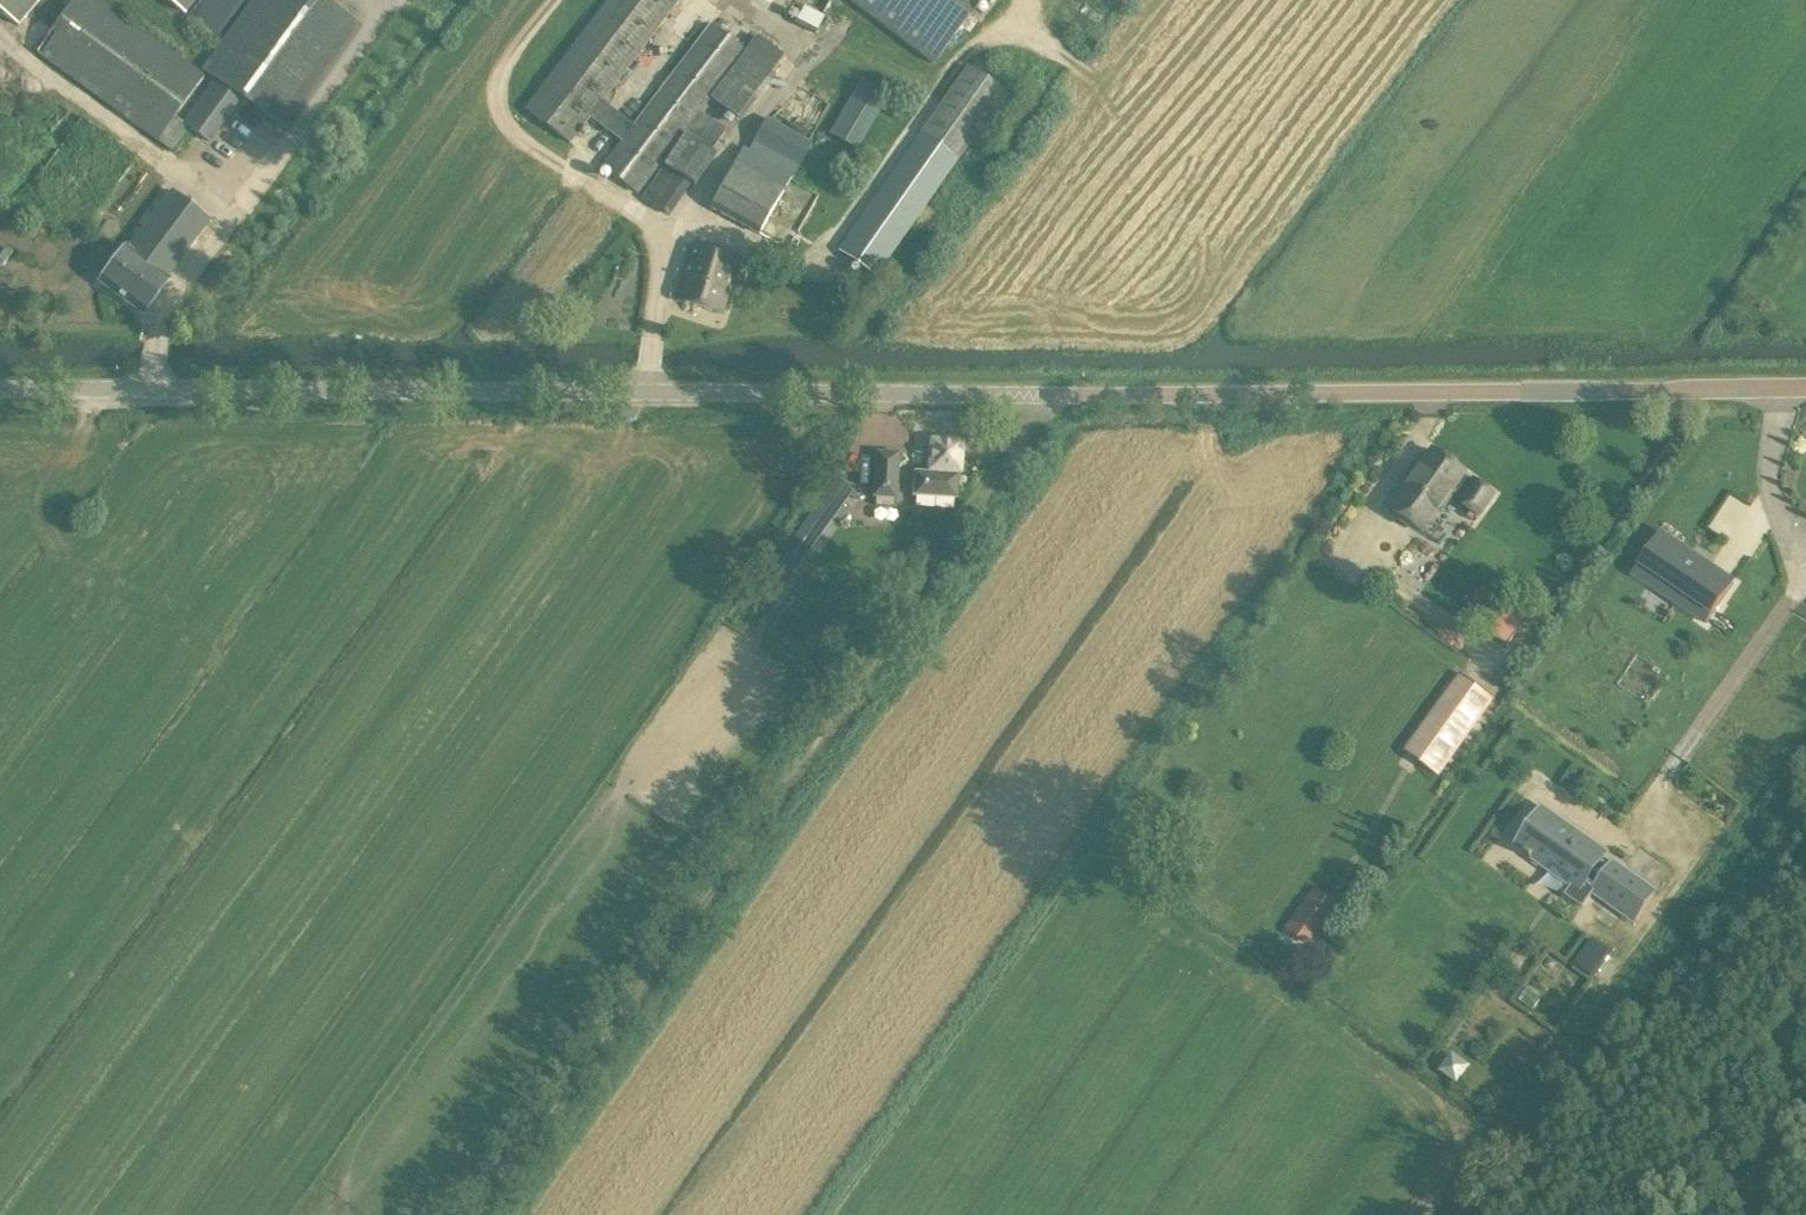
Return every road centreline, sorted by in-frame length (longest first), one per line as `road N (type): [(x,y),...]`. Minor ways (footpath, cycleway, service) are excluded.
road 1 (tertiary): [(1805,389),(0,390)]
road 2 (track): [(487,1214),(1025,445),(1041,392)]

